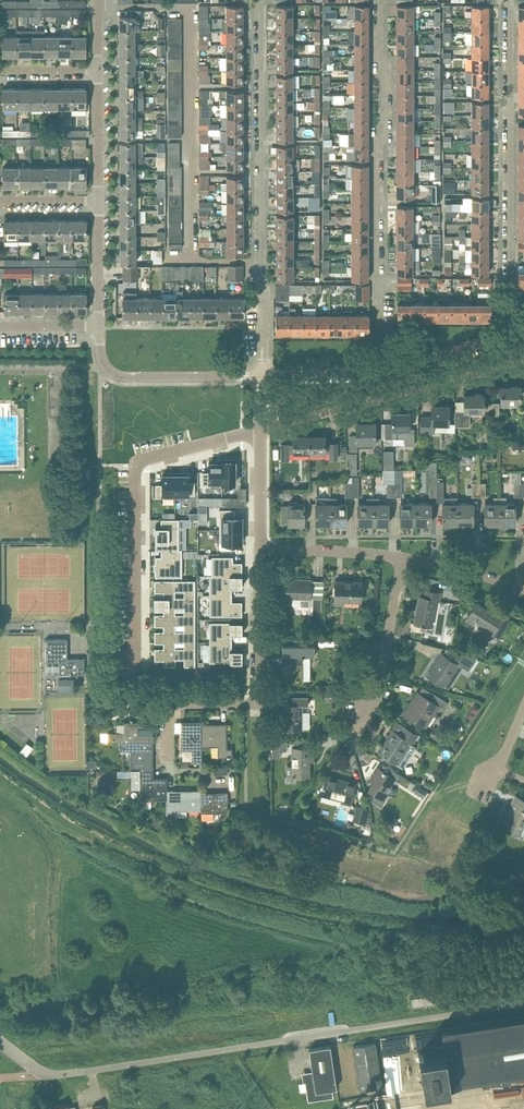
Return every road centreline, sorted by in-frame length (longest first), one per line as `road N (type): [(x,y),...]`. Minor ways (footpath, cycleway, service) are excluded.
road 1 (track): [(523,937),(380,931),(228,897),(136,861),(0,780)]
road 2 (residential): [(258,0),(262,376)]
road 3 (residential): [(377,370),(379,145),(387,122),(382,0)]
road 4 (unclassified): [(0,1043),(41,1073),(61,1075),(351,1032)]
road 5 (residential): [(507,0),(510,336)]
road 6 (residential): [(136,660),(137,466),(260,429)]
road 7 (residential): [(167,762),(168,706),(245,705),(256,697),(260,551)]
road 8 (residential): [(523,361),(260,429)]
road 9 (residential): [(262,376),(120,377),(101,358),(100,327)]
road 10 (residential): [(355,717),(382,674),(402,558)]
road 11 (residential): [(402,558),(260,551)]
road 12 (residential): [(510,336),(377,370)]
road 13 (residential): [(99,201),(98,70)]
road 14 (residential): [(100,327),(99,201)]
road 15 (residential): [(523,590),(402,558)]
road 16 (residential): [(260,551),(260,429)]

